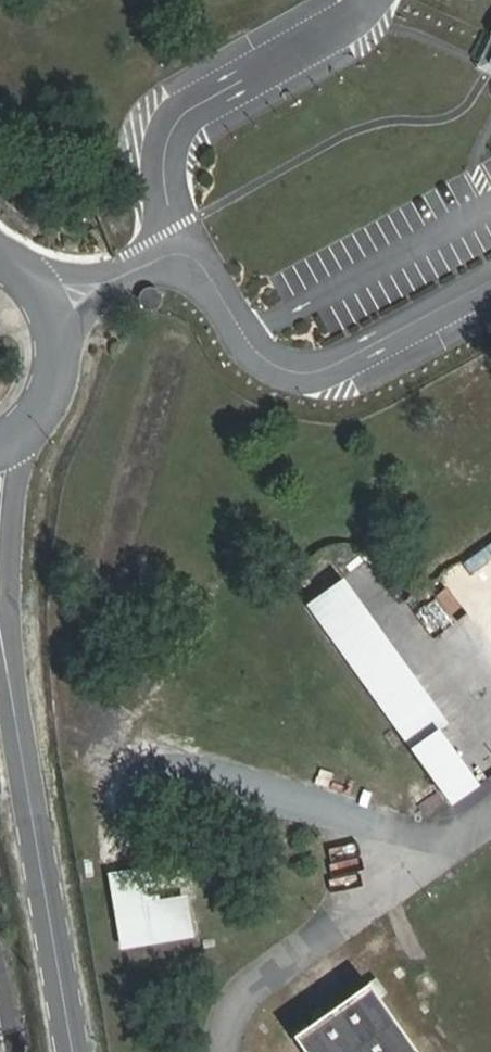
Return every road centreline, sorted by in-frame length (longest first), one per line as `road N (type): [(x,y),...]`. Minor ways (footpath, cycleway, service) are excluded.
road 1 (residential): [(3,634),(77,1051)]
road 2 (residential): [(191,266),(166,173),(175,141),(200,107),(237,80),(375,0)]
road 3 (residential): [(490,285),(323,368),(275,360),(238,323),(216,280),(191,266)]
road 4 (residential): [(230,1051),(246,998),(490,823)]
road 5 (residential): [(3,634),(27,433)]

